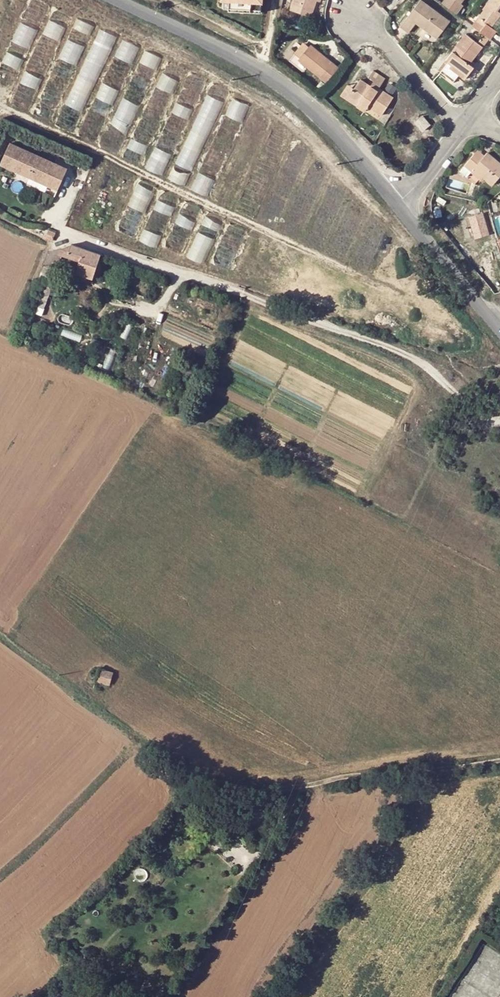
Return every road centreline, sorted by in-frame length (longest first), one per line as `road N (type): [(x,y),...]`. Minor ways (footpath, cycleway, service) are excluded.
road 1 (track): [(0,648),(116,738),(241,793),(499,760)]
road 2 (tertiary): [(116,0),(297,95),(397,208)]
road 3 (tertiary): [(397,208),(499,330)]
road 4 (residential): [(460,129),(356,16)]

